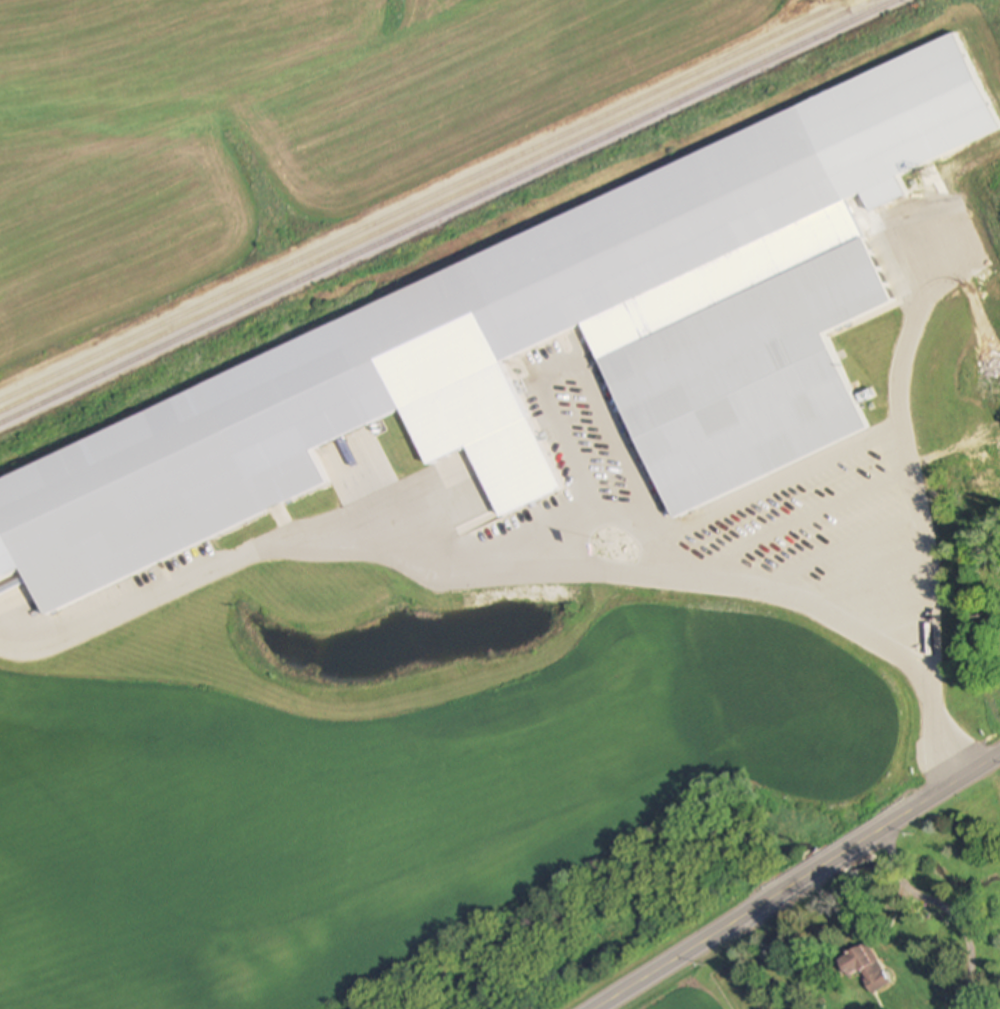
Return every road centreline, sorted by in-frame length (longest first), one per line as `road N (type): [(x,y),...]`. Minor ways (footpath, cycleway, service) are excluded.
road 1 (secondary): [(596,1008),(999,751)]

